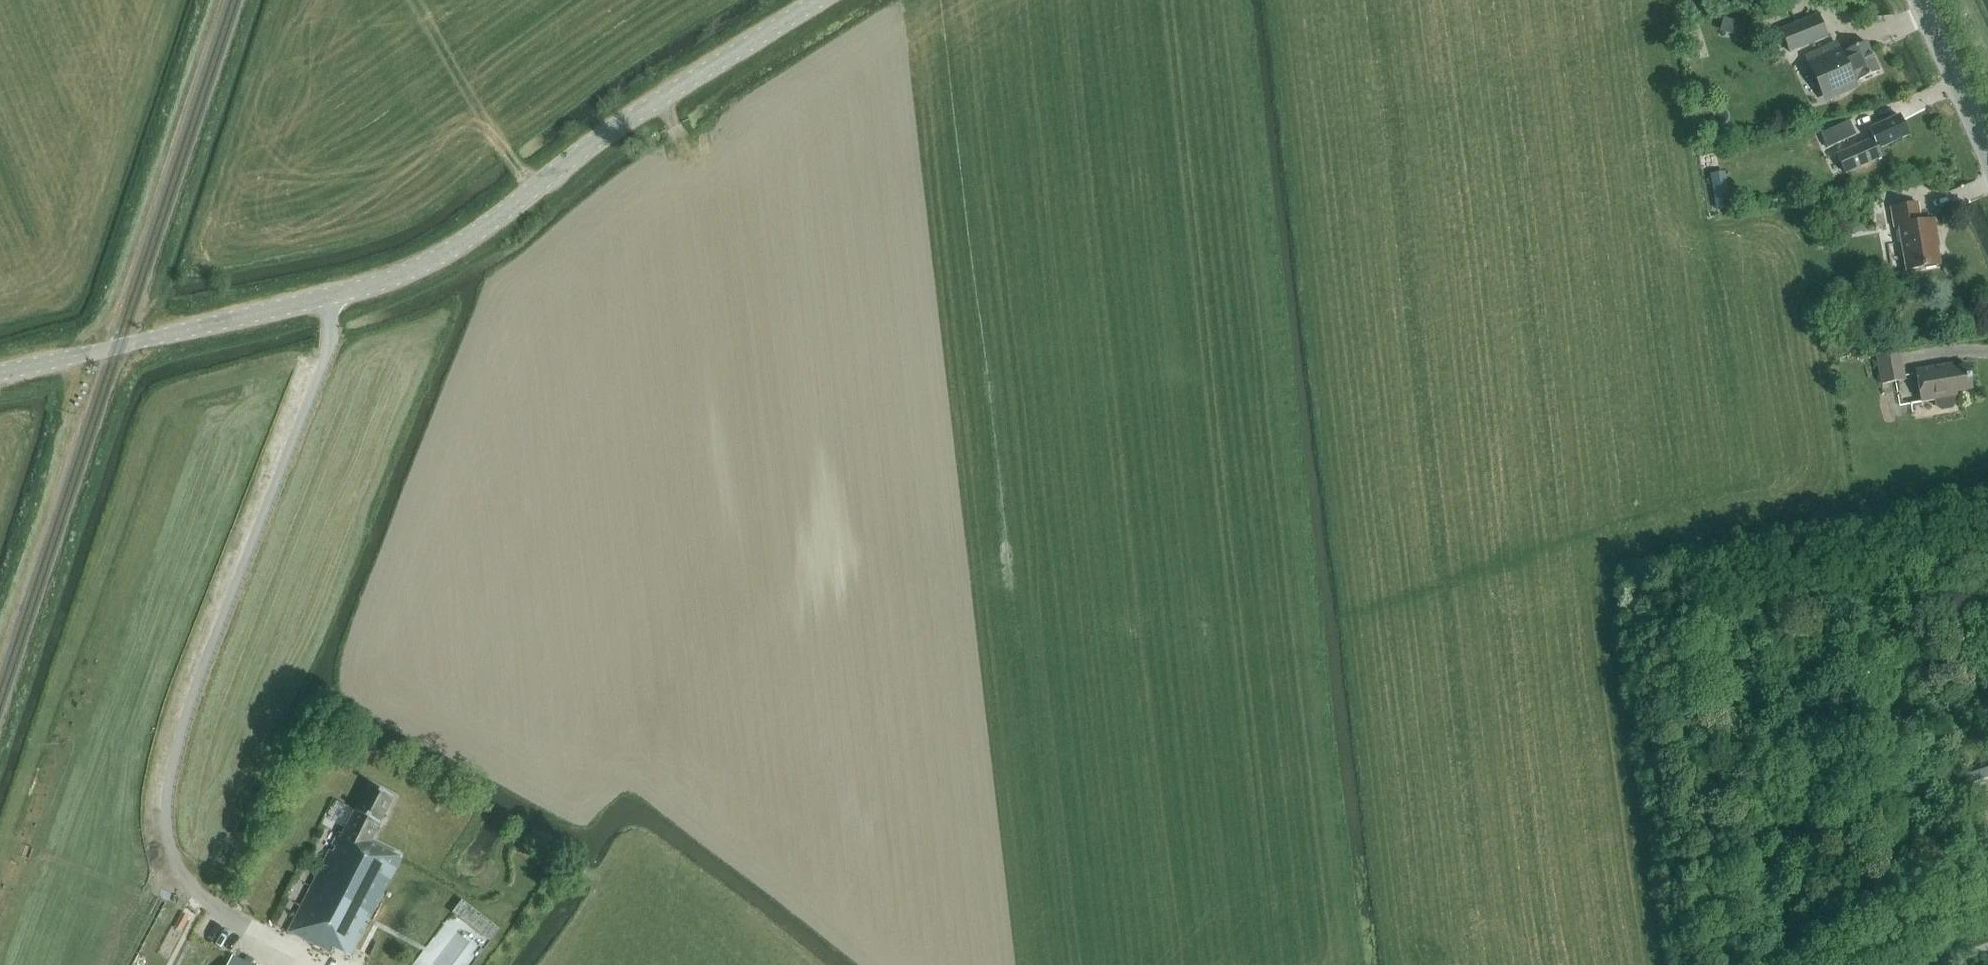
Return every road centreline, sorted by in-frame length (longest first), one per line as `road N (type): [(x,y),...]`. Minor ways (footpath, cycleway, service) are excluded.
road 1 (tertiary): [(0,374),(355,290),(419,267),(617,127),(819,0)]
road 2 (secondary): [(1987,157),(1916,0)]

